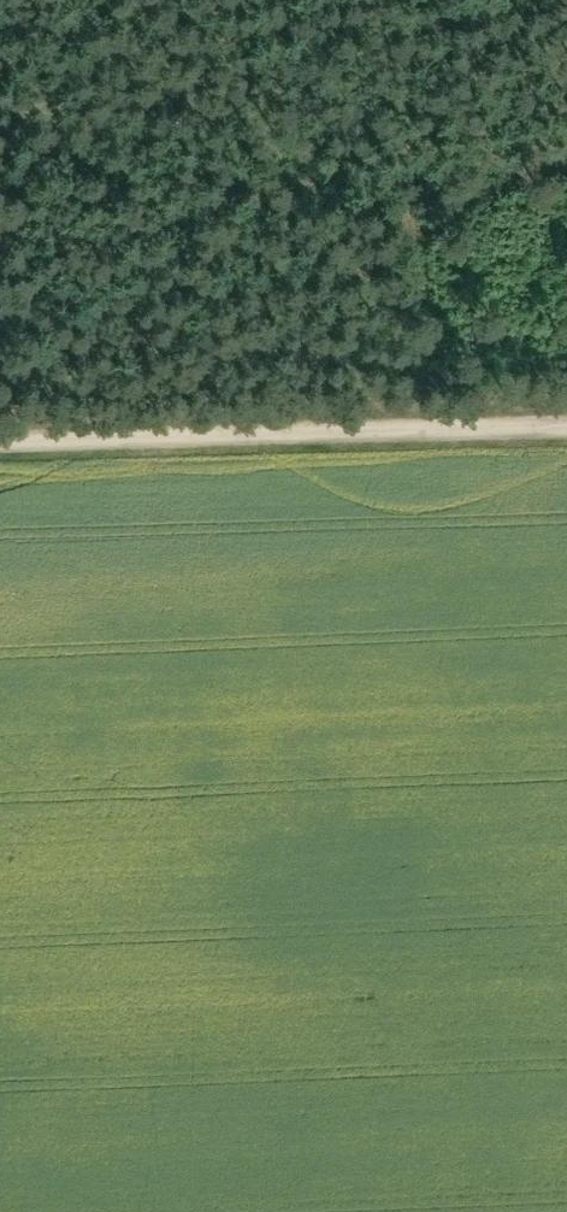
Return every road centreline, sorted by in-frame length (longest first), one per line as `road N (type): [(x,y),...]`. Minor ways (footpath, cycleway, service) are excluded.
road 1 (track): [(0,445),(566,430)]

